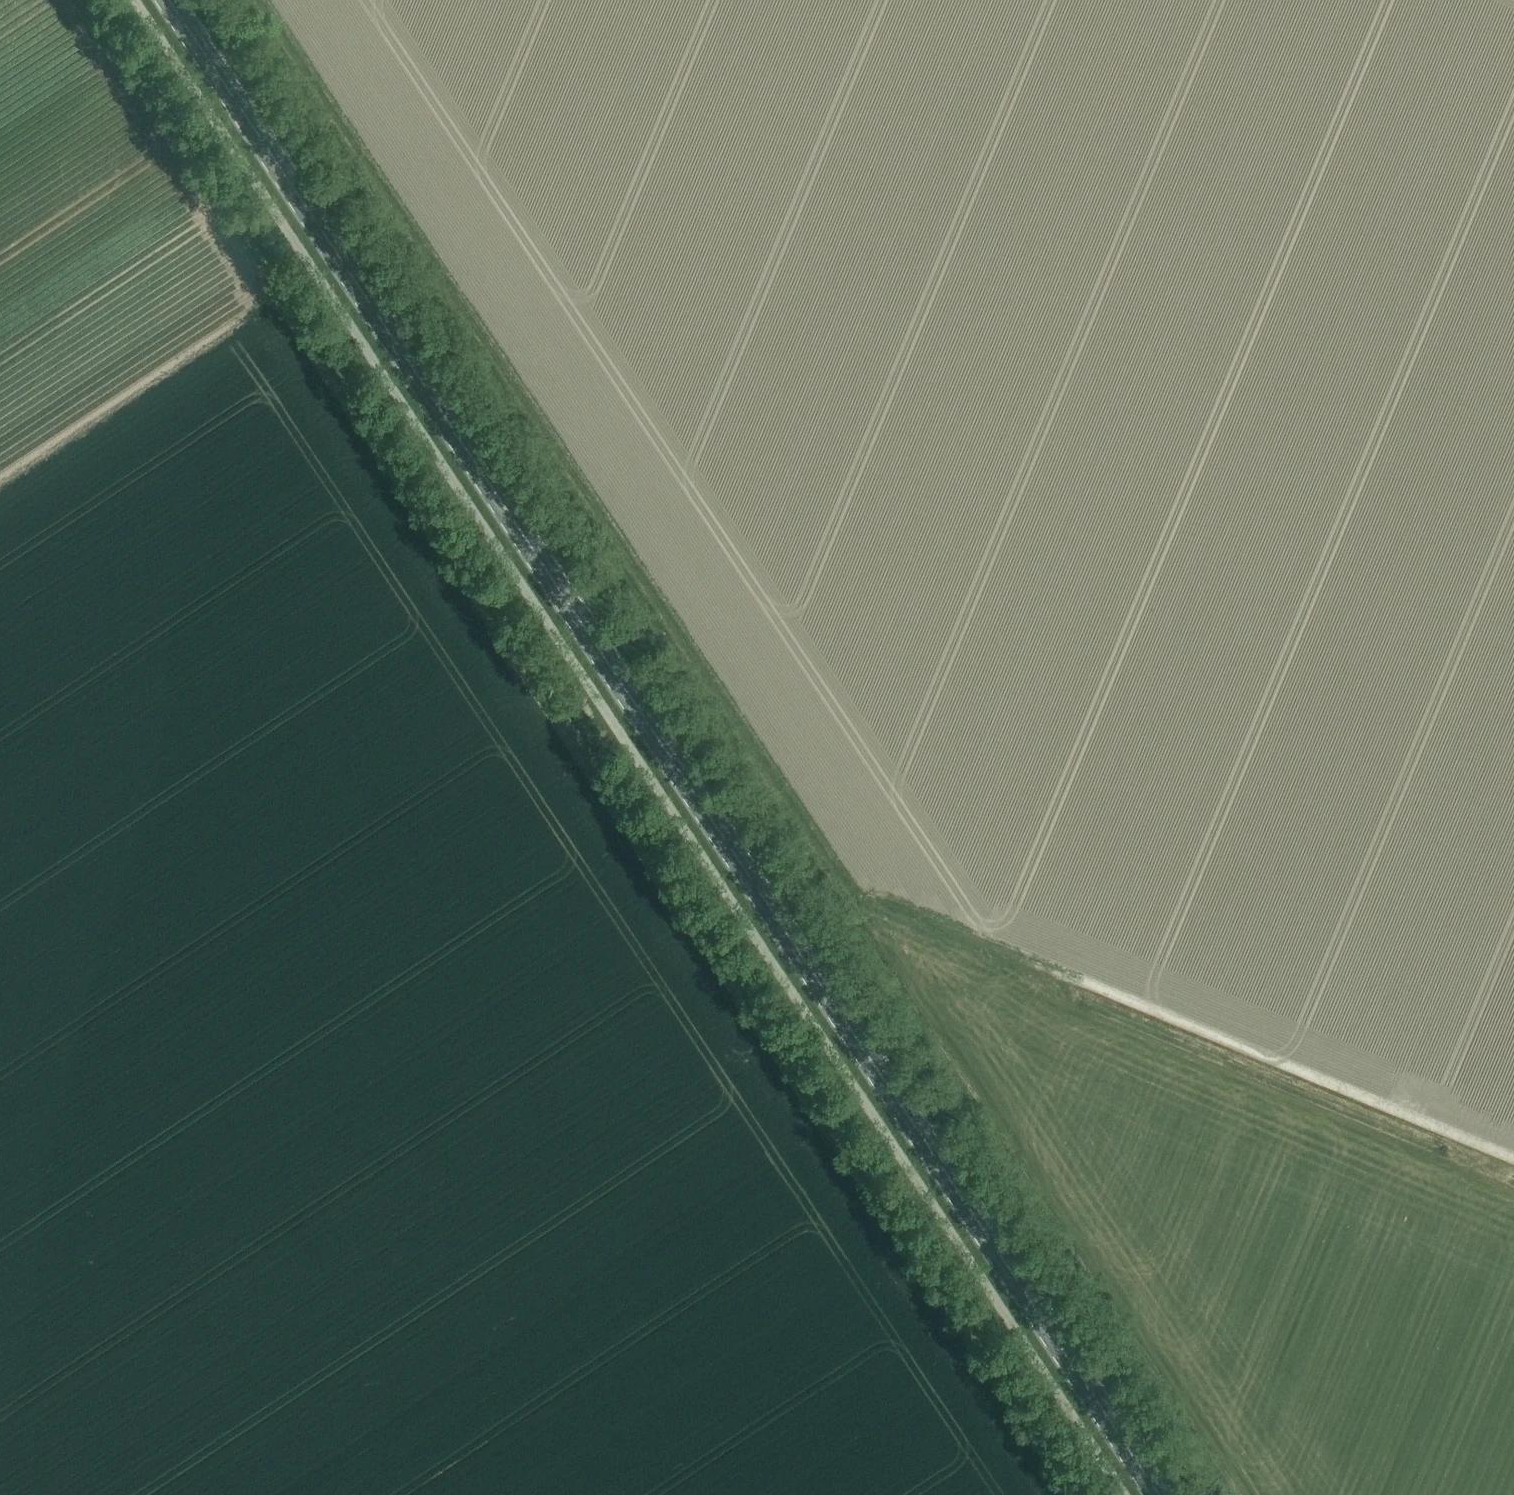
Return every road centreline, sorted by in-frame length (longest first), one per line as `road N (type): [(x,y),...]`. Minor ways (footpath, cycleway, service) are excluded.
road 1 (secondary): [(1165,1494),(166,0)]
road 2 (track): [(1513,1160),(1105,991)]

